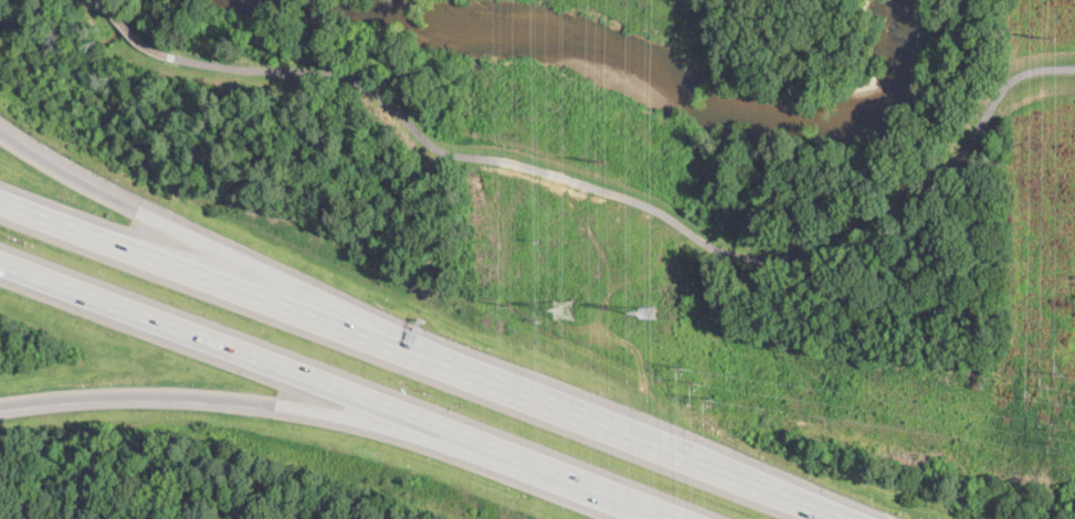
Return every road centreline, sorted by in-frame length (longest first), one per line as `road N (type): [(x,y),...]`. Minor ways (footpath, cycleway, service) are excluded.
road 1 (motorway): [(844,518),(0,198)]
road 2 (motorway): [(698,465),(106,197),(0,132)]
road 3 (motorway): [(0,258),(681,518)]
road 4 (motorway): [(0,406),(115,393),(292,409),(645,506)]

